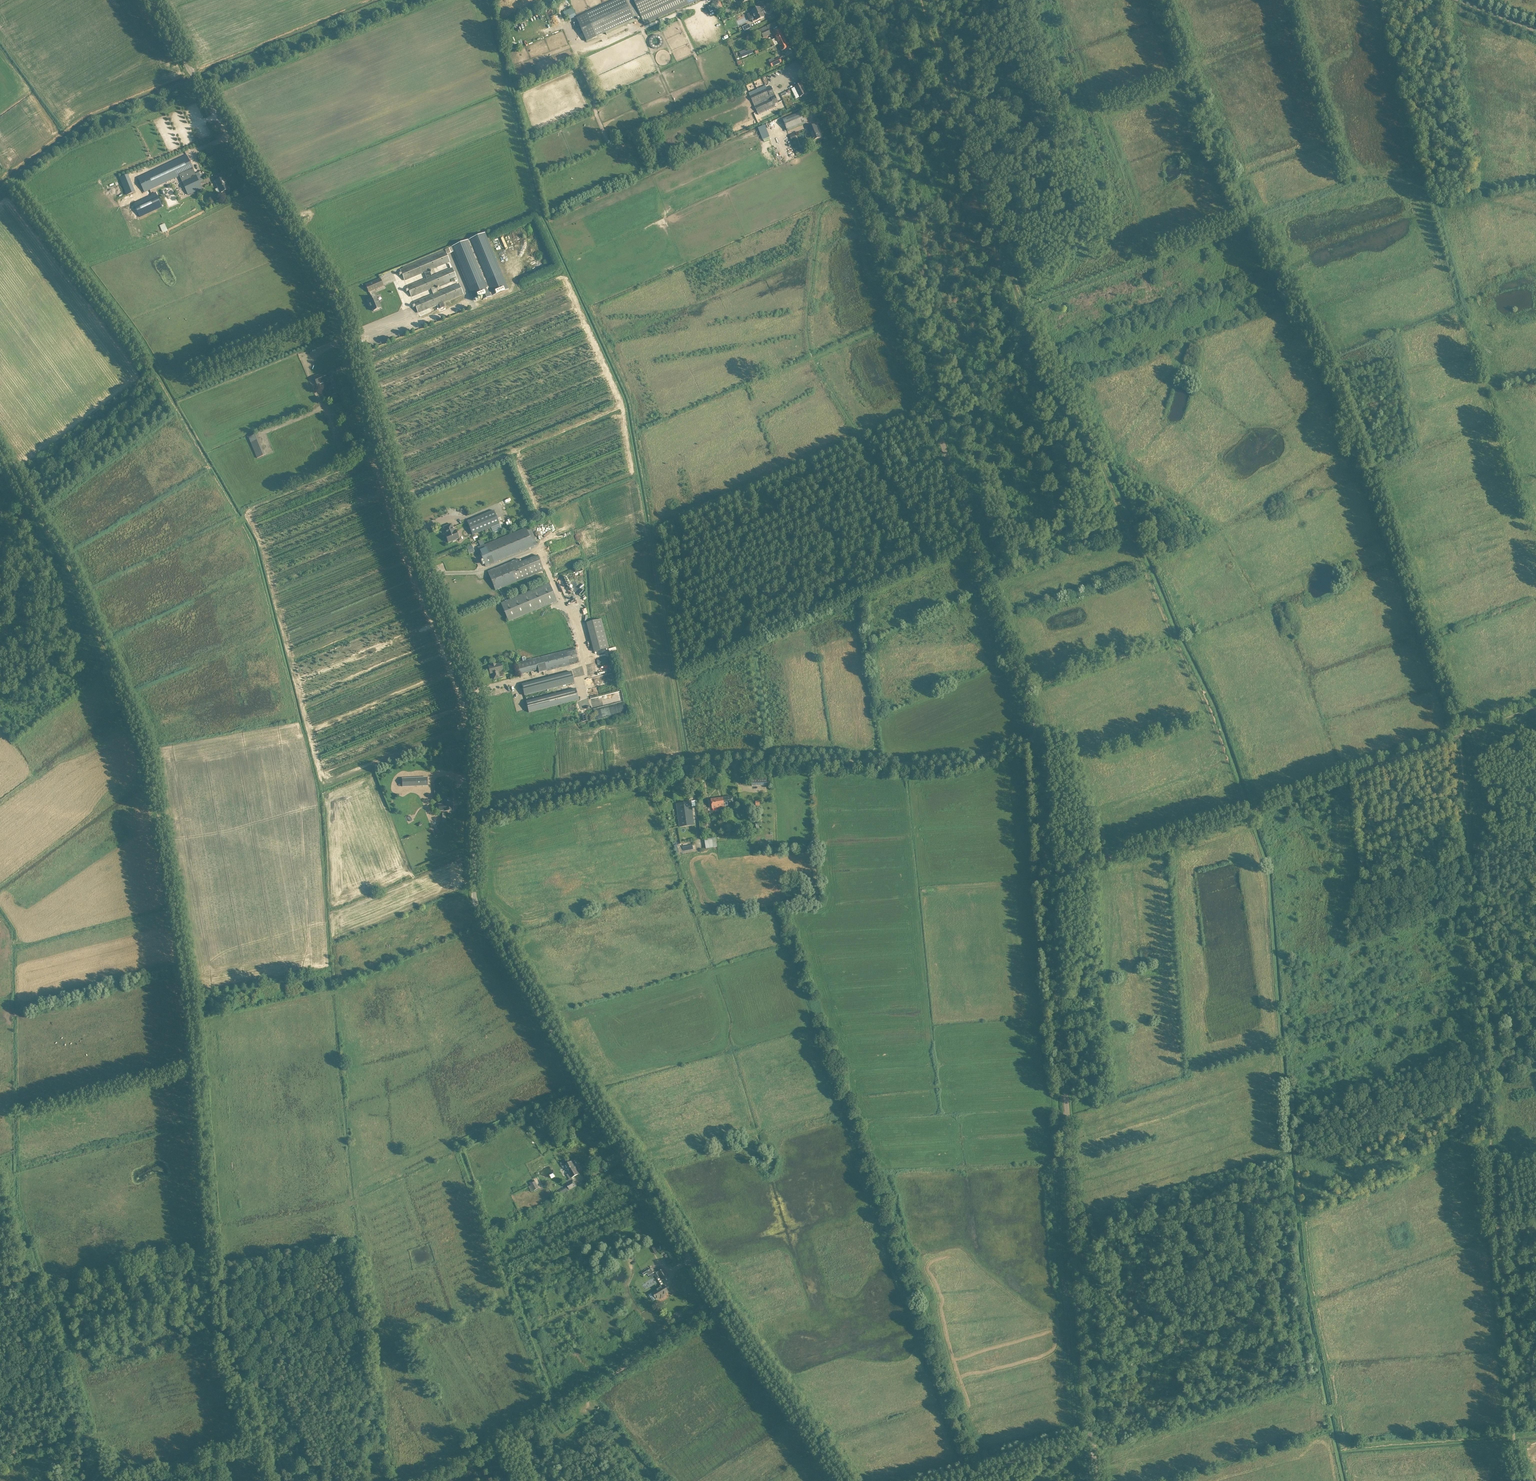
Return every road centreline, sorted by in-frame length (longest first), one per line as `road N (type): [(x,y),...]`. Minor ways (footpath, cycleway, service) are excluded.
road 1 (track): [(271,1480),(218,1319),(193,1005),(149,760),(68,564),(0,452)]
road 2 (unclassified): [(475,815),(474,703),(332,301),(147,0)]
road 3 (track): [(1461,735),(1332,367),(1218,156),(1162,0)]
road 4 (tertiary): [(1037,738),(845,140),(779,0)]
road 5 (unclassified): [(844,1480),(721,1309),(480,912),(475,815)]
road 6 (track): [(1461,735),(1514,1436)]
road 7 (tertiary): [(1092,1438),(1037,738)]
road 8 (track): [(975,1473),(781,911)]
road 9 (unclassified): [(475,815),(682,767),(802,759),(938,765),(1037,738)]
road 10 (track): [(1049,876),(1461,735)]
road 11 (track): [(721,1309),(507,1439)]
road 12 (unclassified): [(1092,1438),(947,1480)]

